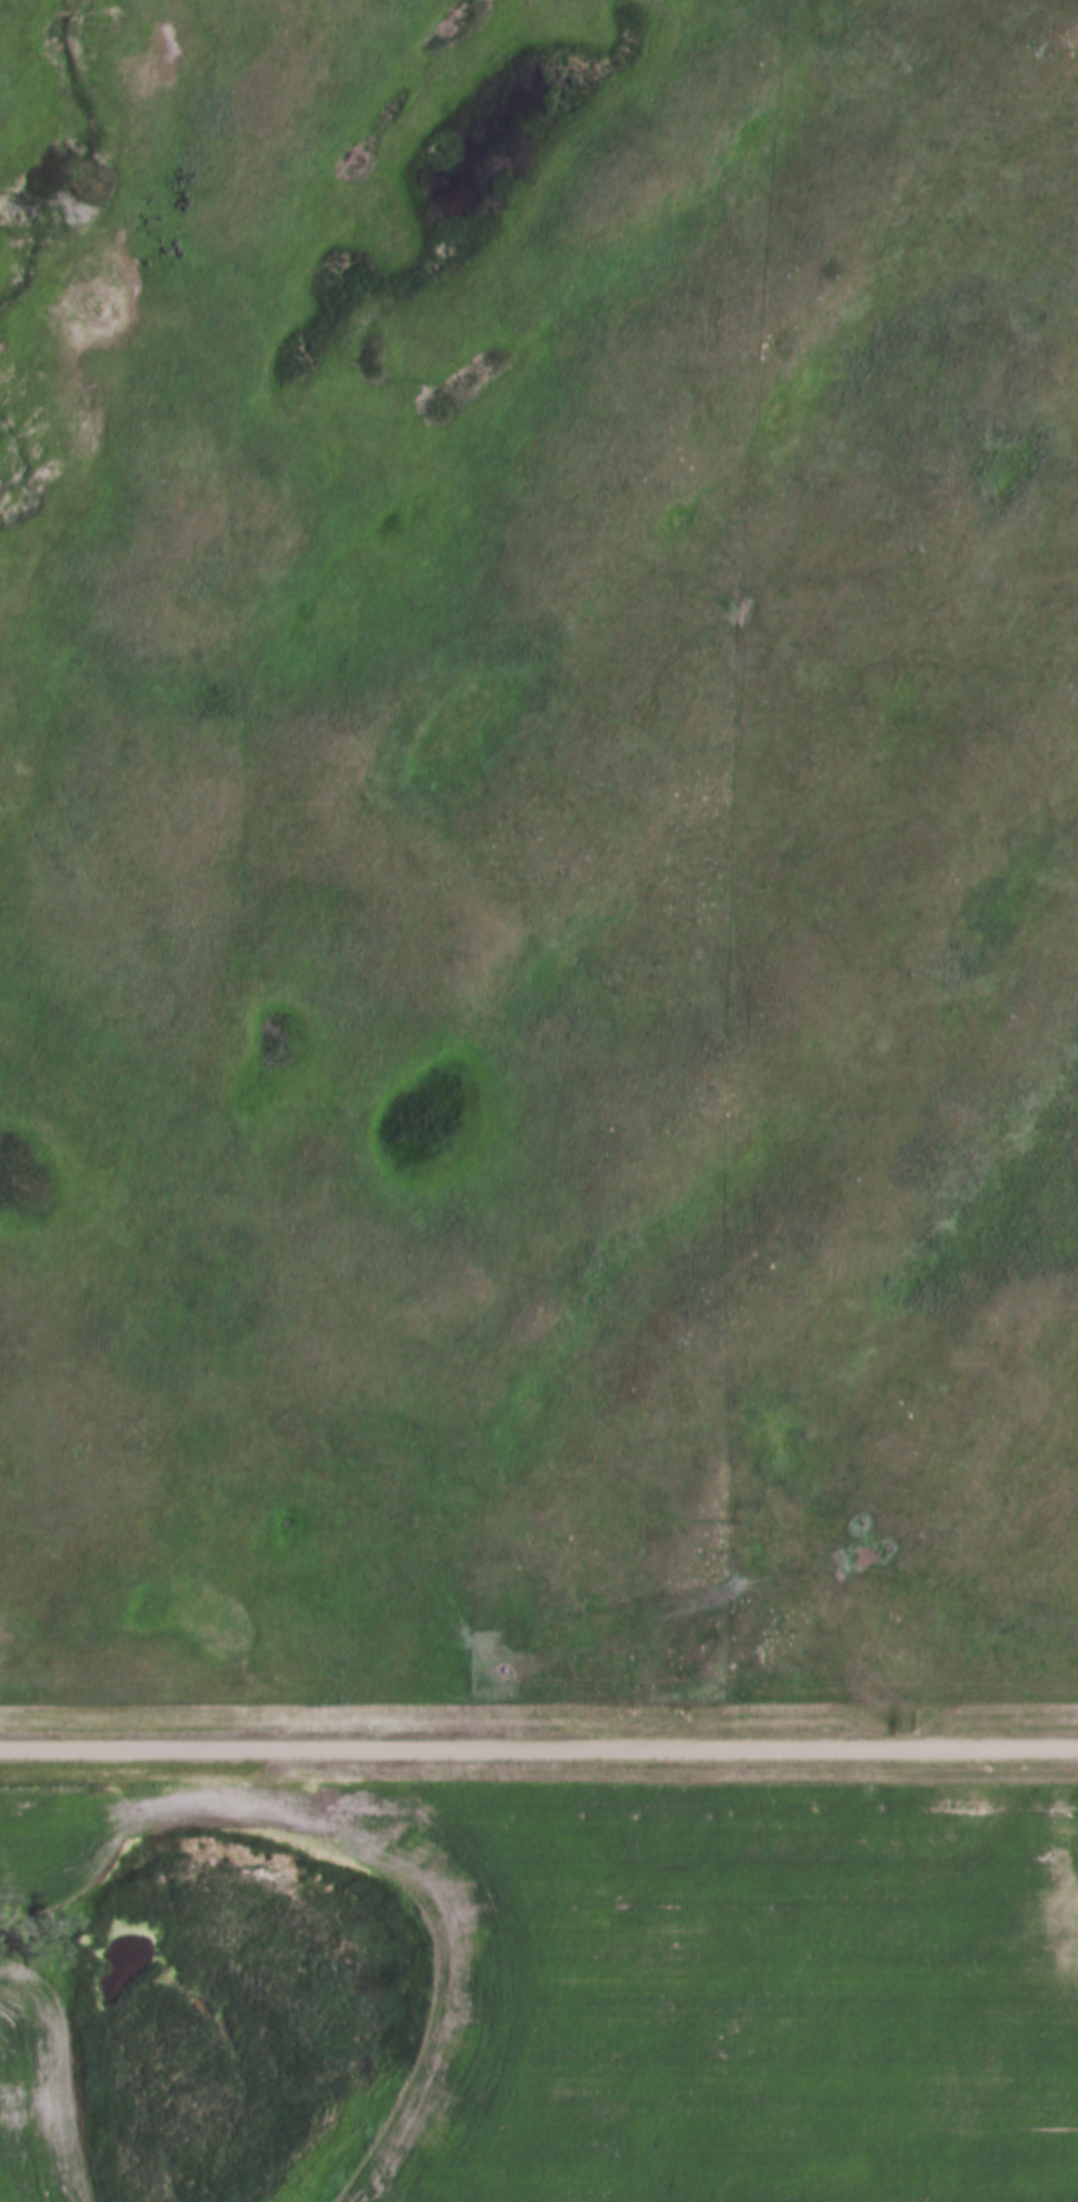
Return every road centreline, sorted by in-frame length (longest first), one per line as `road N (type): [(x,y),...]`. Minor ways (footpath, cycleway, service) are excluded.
road 1 (residential): [(0,1750),(1077,1745)]

